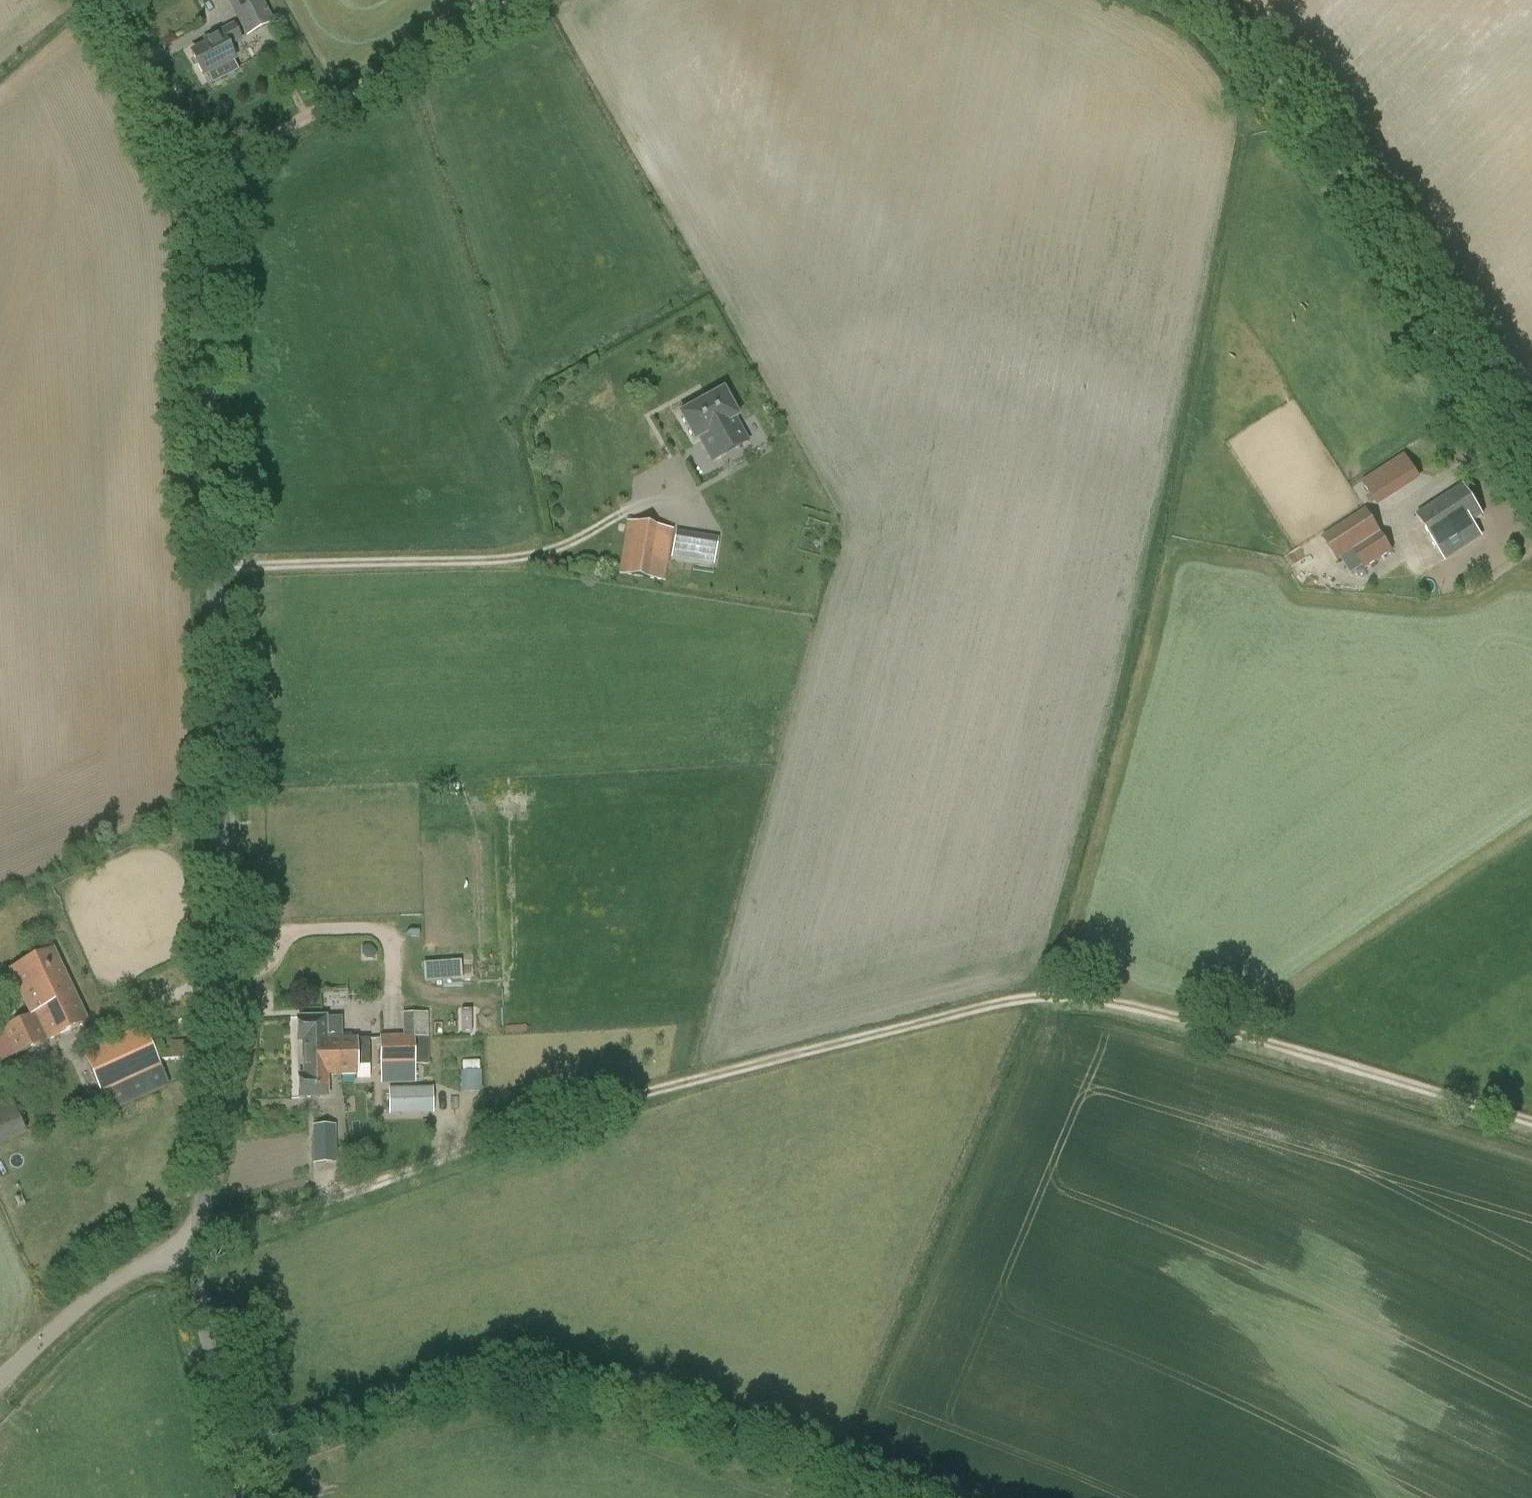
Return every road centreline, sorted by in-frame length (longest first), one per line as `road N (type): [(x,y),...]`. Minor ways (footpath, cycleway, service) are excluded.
road 1 (track): [(1531,1110),(1067,990),(736,1057),(201,1218)]
road 2 (tertiary): [(200,1229),(225,1113),(237,997),(236,823),(198,239),(168,130),(94,0)]
road 3 (unclassified): [(1531,494),(1319,156),(1205,0)]
road 4 (track): [(189,183),(513,0)]
road 5 (tertiary): [(248,1497),(201,1293)]
road 6 (tertiary): [(0,1381),(91,1298),(156,1258)]

